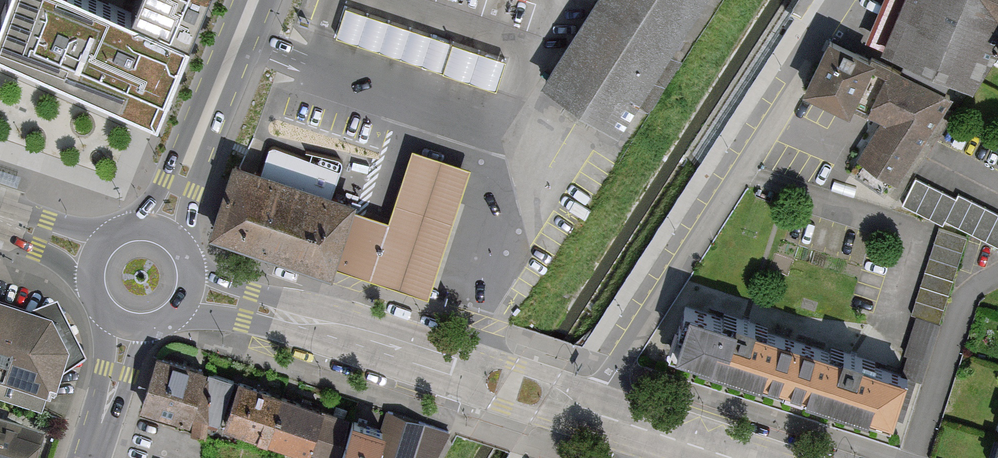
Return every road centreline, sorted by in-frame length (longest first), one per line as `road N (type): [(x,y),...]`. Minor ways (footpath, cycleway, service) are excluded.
road 1 (secondary): [(668,438),(193,290)]
road 2 (residential): [(256,0),(162,230)]
road 3 (residential): [(912,457),(962,302),(997,275)]
road 4 (primary): [(90,457),(125,328)]

